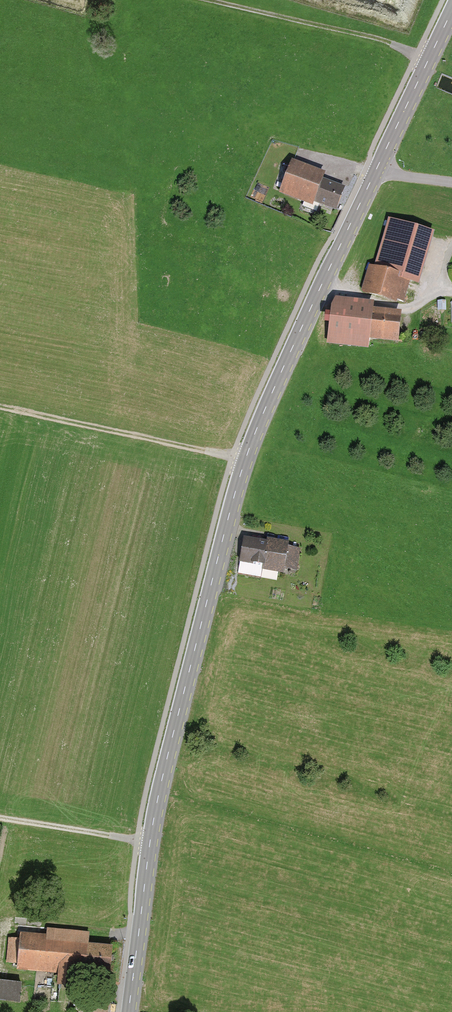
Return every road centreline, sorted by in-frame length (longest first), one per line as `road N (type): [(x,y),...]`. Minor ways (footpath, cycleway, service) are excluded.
road 1 (secondary): [(451,10),(245,460),(155,811),(128,1011)]
road 2 (track): [(245,460),(0,408)]
road 3 (track): [(427,62),(381,40),(203,0)]
road 4 (track): [(150,843),(0,819)]

